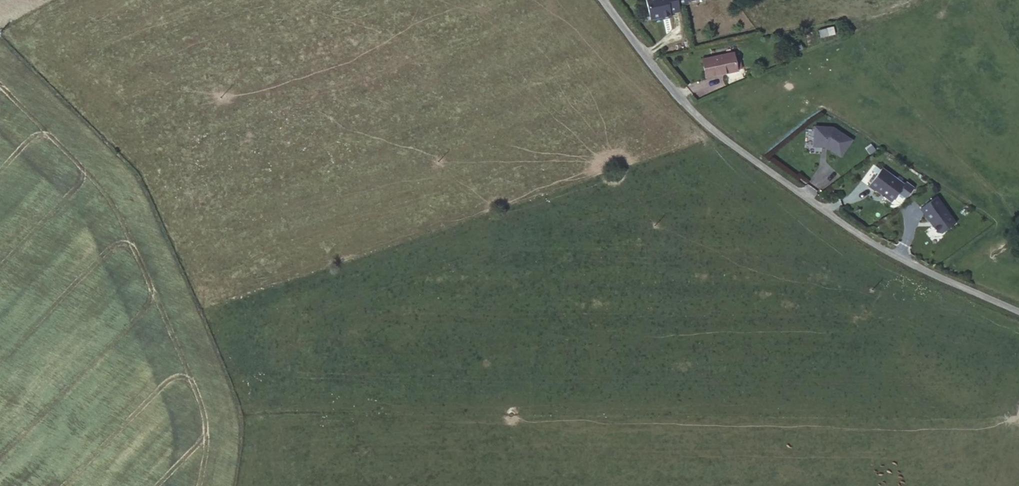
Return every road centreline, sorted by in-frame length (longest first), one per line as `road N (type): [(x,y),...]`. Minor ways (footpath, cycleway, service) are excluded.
road 1 (residential): [(1018,311),(919,270),(855,233),(705,123),(603,0)]

